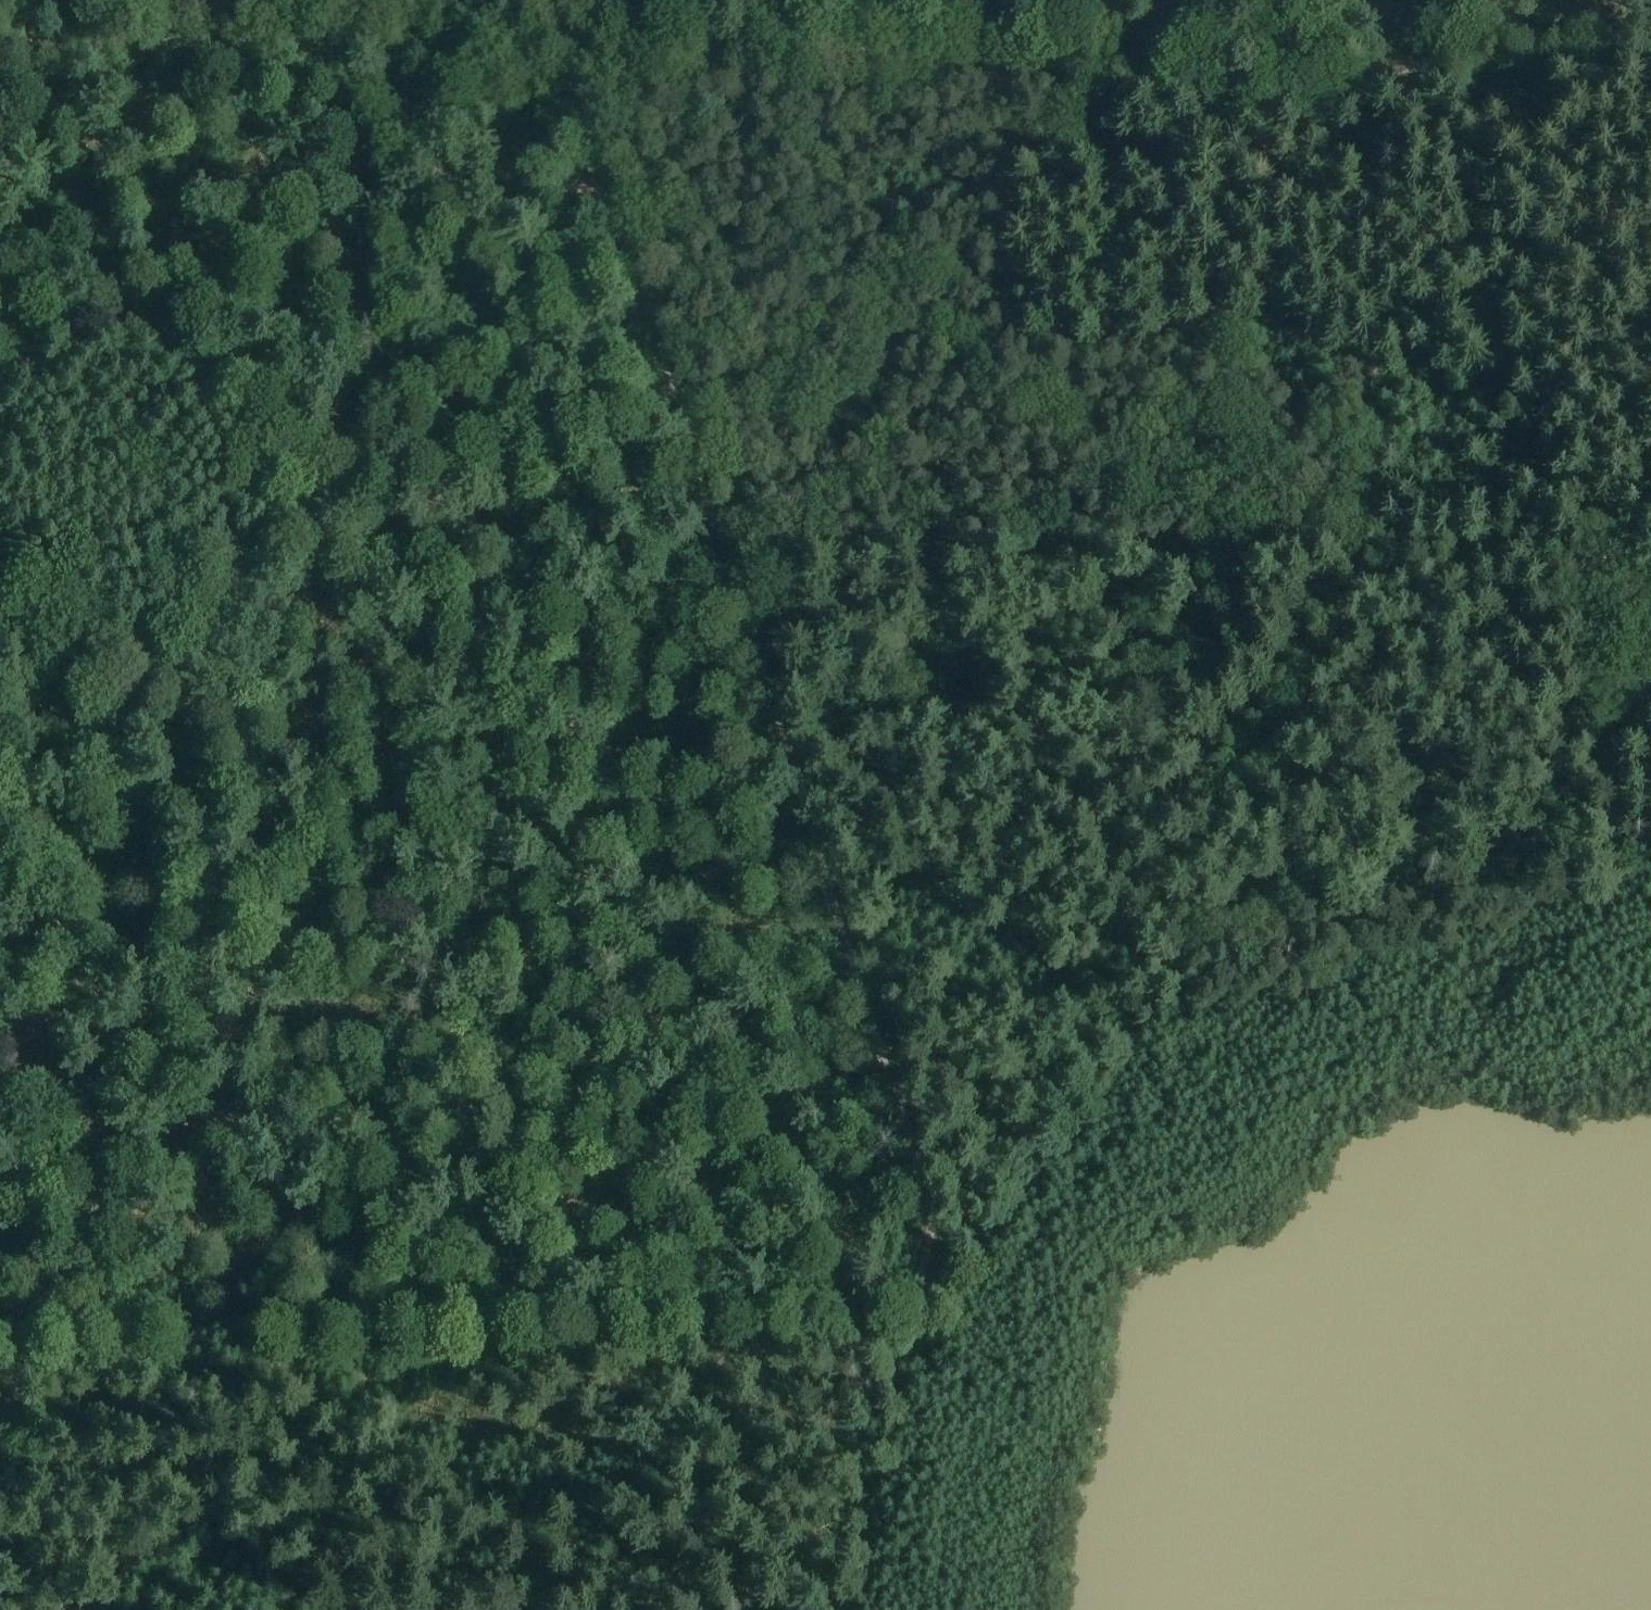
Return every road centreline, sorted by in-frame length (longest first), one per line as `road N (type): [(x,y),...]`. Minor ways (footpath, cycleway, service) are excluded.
road 1 (track): [(0,43),(1021,55),(1114,62),(1299,107),(1438,69),(1650,69)]
road 2 (track): [(892,1317),(919,1273),(935,1225),(564,51),(556,0)]
road 3 (track): [(1107,1281),(892,1317),(0,1328)]

